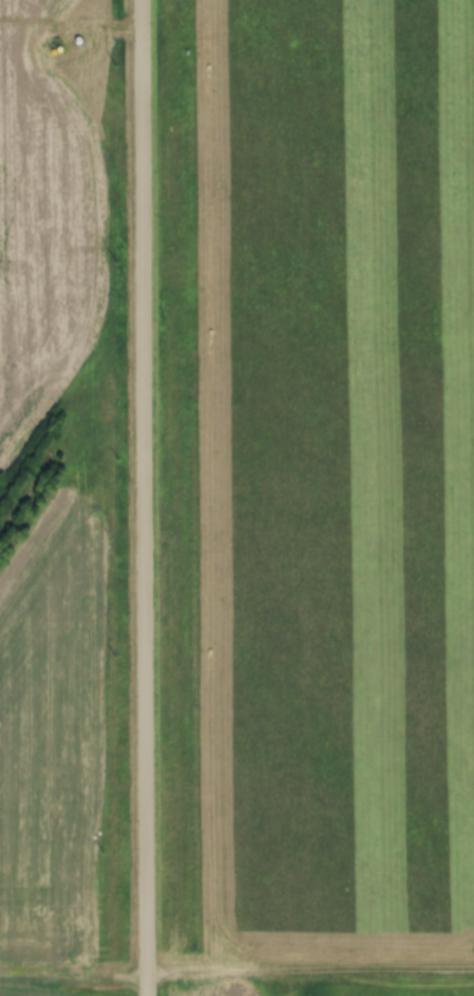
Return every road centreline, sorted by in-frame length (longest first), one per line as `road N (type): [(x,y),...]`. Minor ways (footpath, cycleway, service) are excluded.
road 1 (residential): [(153,995),(148,0)]
road 2 (track): [(153,970),(473,972)]
road 3 (track): [(153,970),(0,976)]
road 4 (track): [(148,28),(0,25)]

